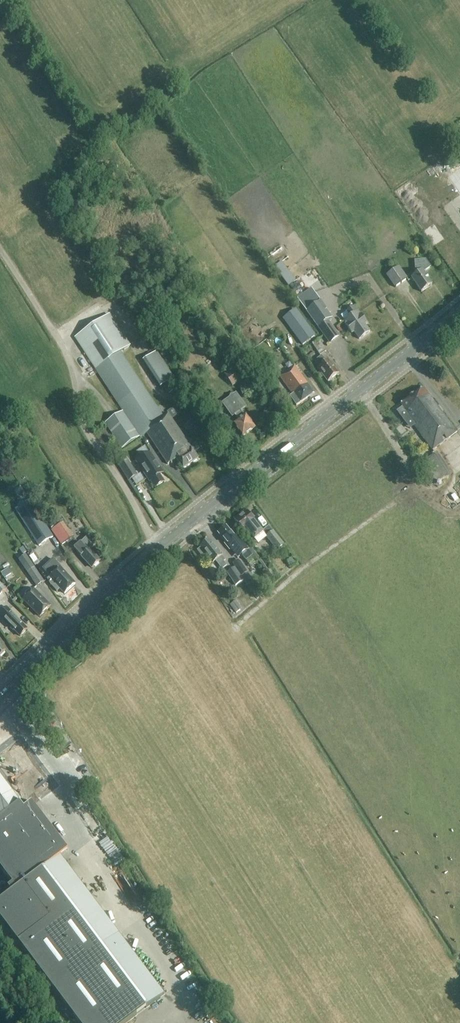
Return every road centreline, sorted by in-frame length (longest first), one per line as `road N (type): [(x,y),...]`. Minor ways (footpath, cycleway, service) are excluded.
road 1 (primary): [(0,697),(157,549),(459,310)]
road 2 (track): [(157,549),(80,421),(72,370),(0,250)]

